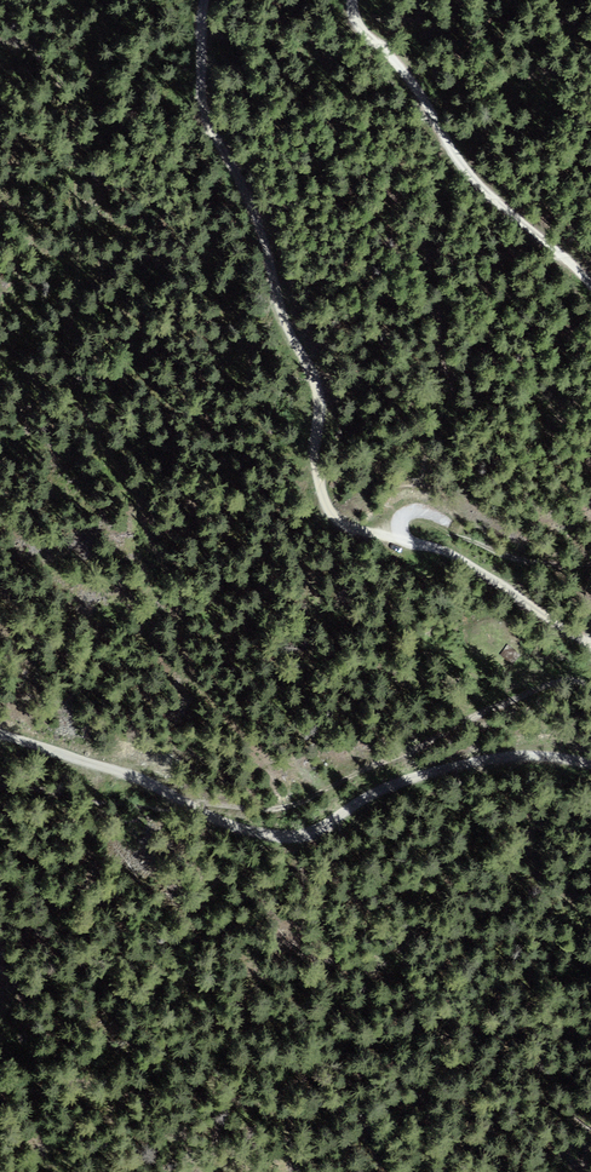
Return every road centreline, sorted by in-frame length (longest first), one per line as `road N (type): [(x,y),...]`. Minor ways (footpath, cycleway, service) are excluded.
road 1 (track): [(204,0),(199,50),(211,126),(262,238),(278,311),(318,383),(324,408),(316,486),(330,518),(405,541)]
road 2 (track): [(590,287),(454,156),(373,33),(351,15),(352,0)]
road 3 (track): [(305,835),(250,827),(0,735)]
road 4 (track): [(305,835),(416,778),(516,761),(590,767)]
road 5 (track): [(590,648),(474,563),(405,541)]

